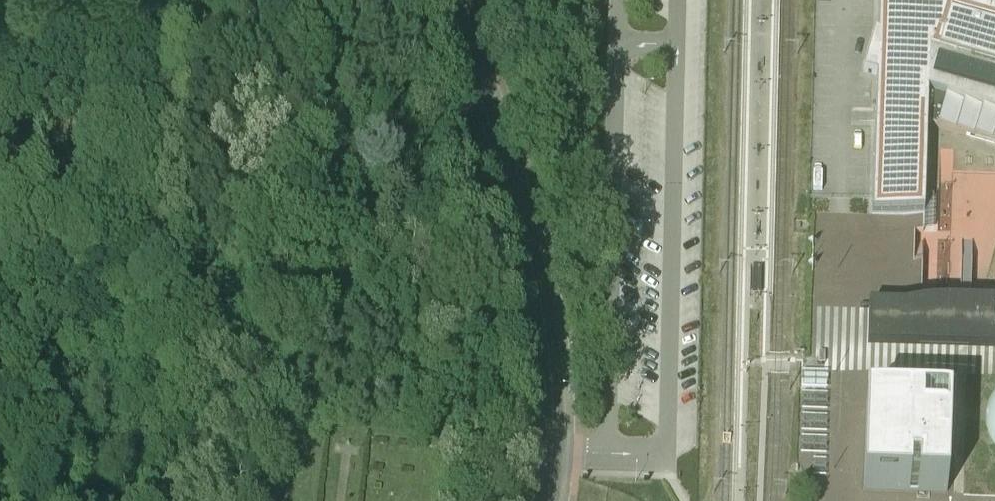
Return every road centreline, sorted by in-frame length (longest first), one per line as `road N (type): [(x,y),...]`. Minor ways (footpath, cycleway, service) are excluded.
road 1 (tertiary): [(548,500),(555,451),(540,301),(448,0)]

